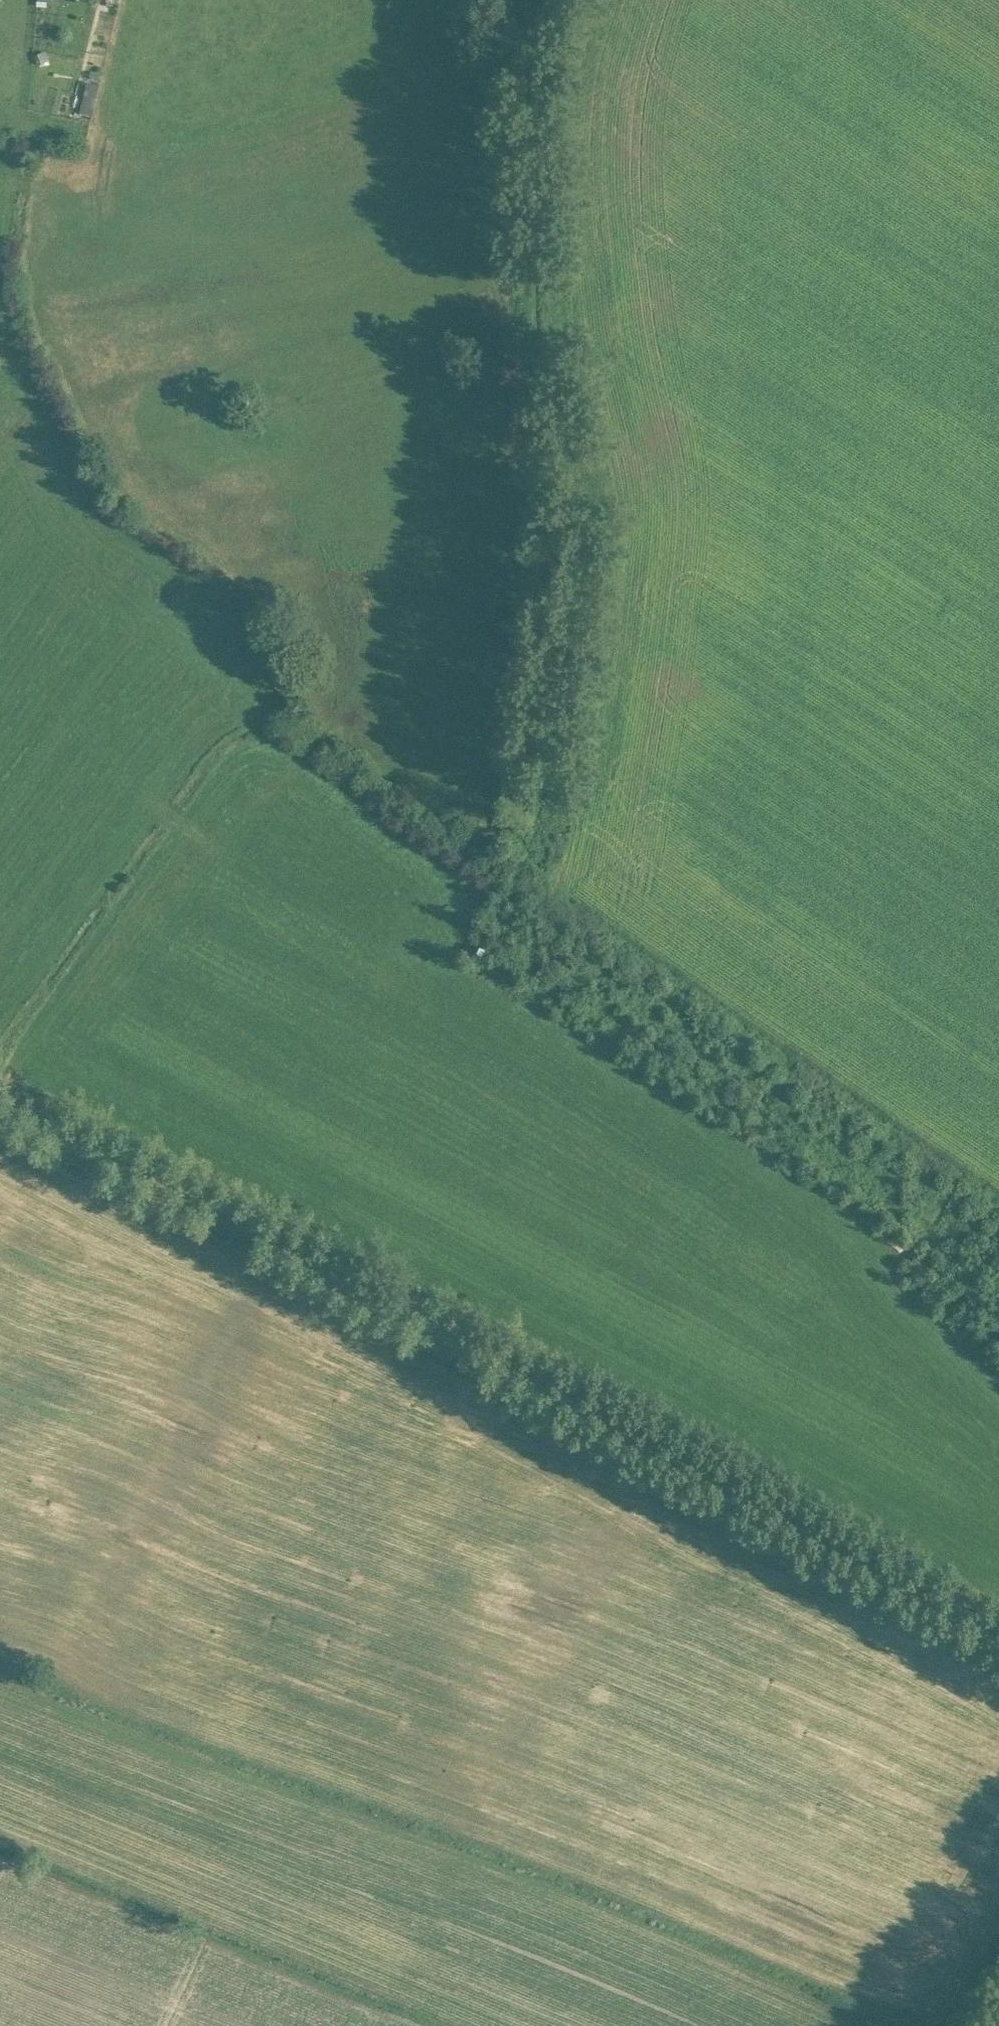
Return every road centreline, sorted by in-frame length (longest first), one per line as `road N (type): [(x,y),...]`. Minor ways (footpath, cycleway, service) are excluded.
road 1 (track): [(0,1100),(497,1355),(998,1632)]

